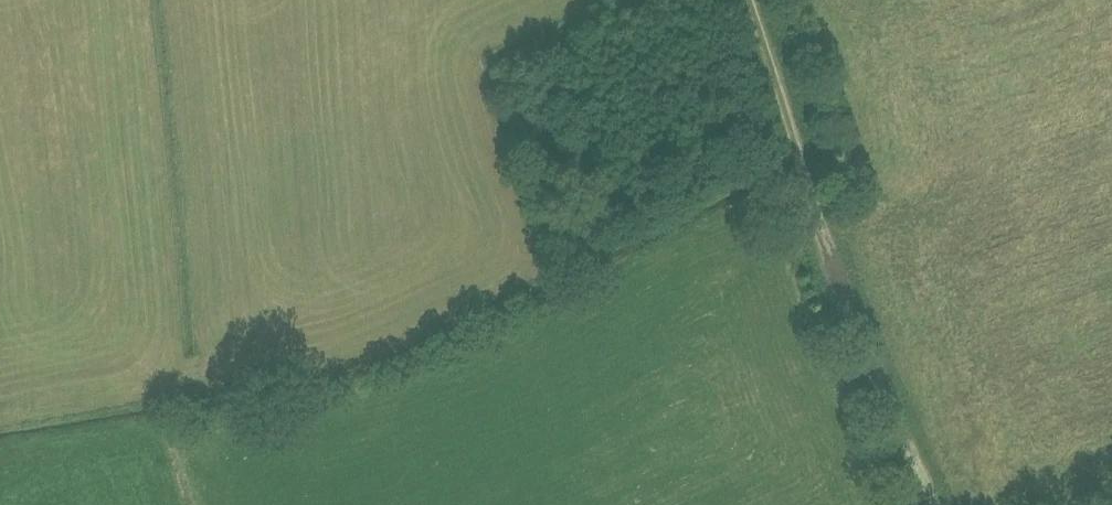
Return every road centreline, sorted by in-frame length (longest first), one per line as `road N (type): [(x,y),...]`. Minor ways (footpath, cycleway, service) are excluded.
road 1 (track): [(936,504),(821,232),(749,0)]

